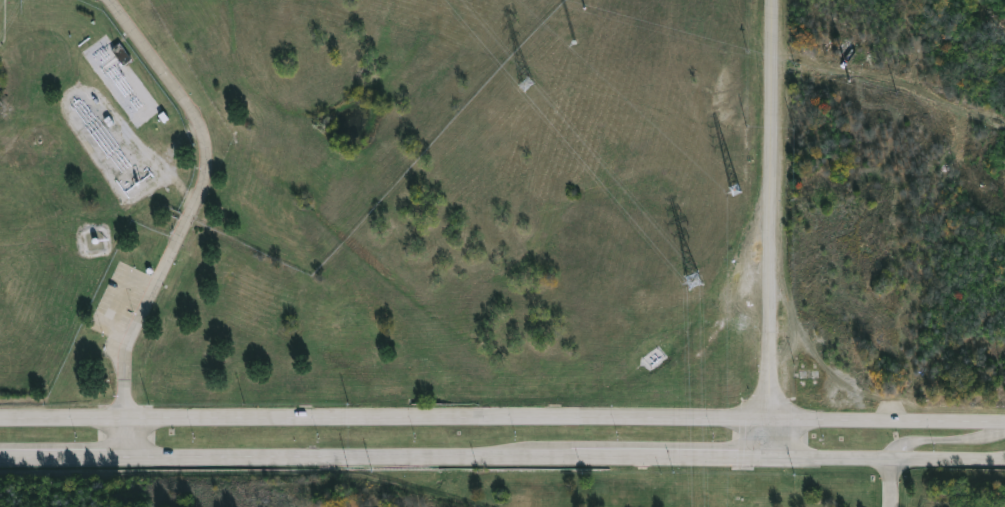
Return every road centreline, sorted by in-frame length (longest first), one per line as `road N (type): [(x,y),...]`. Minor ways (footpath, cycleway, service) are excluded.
road 1 (secondary): [(769,423),(0,418)]
road 2 (secondary): [(0,457),(767,455)]
road 3 (tertiary): [(775,0),(769,423)]
road 4 (secondary): [(767,455),(1004,458)]
road 5 (secondary): [(1004,425),(769,423)]

